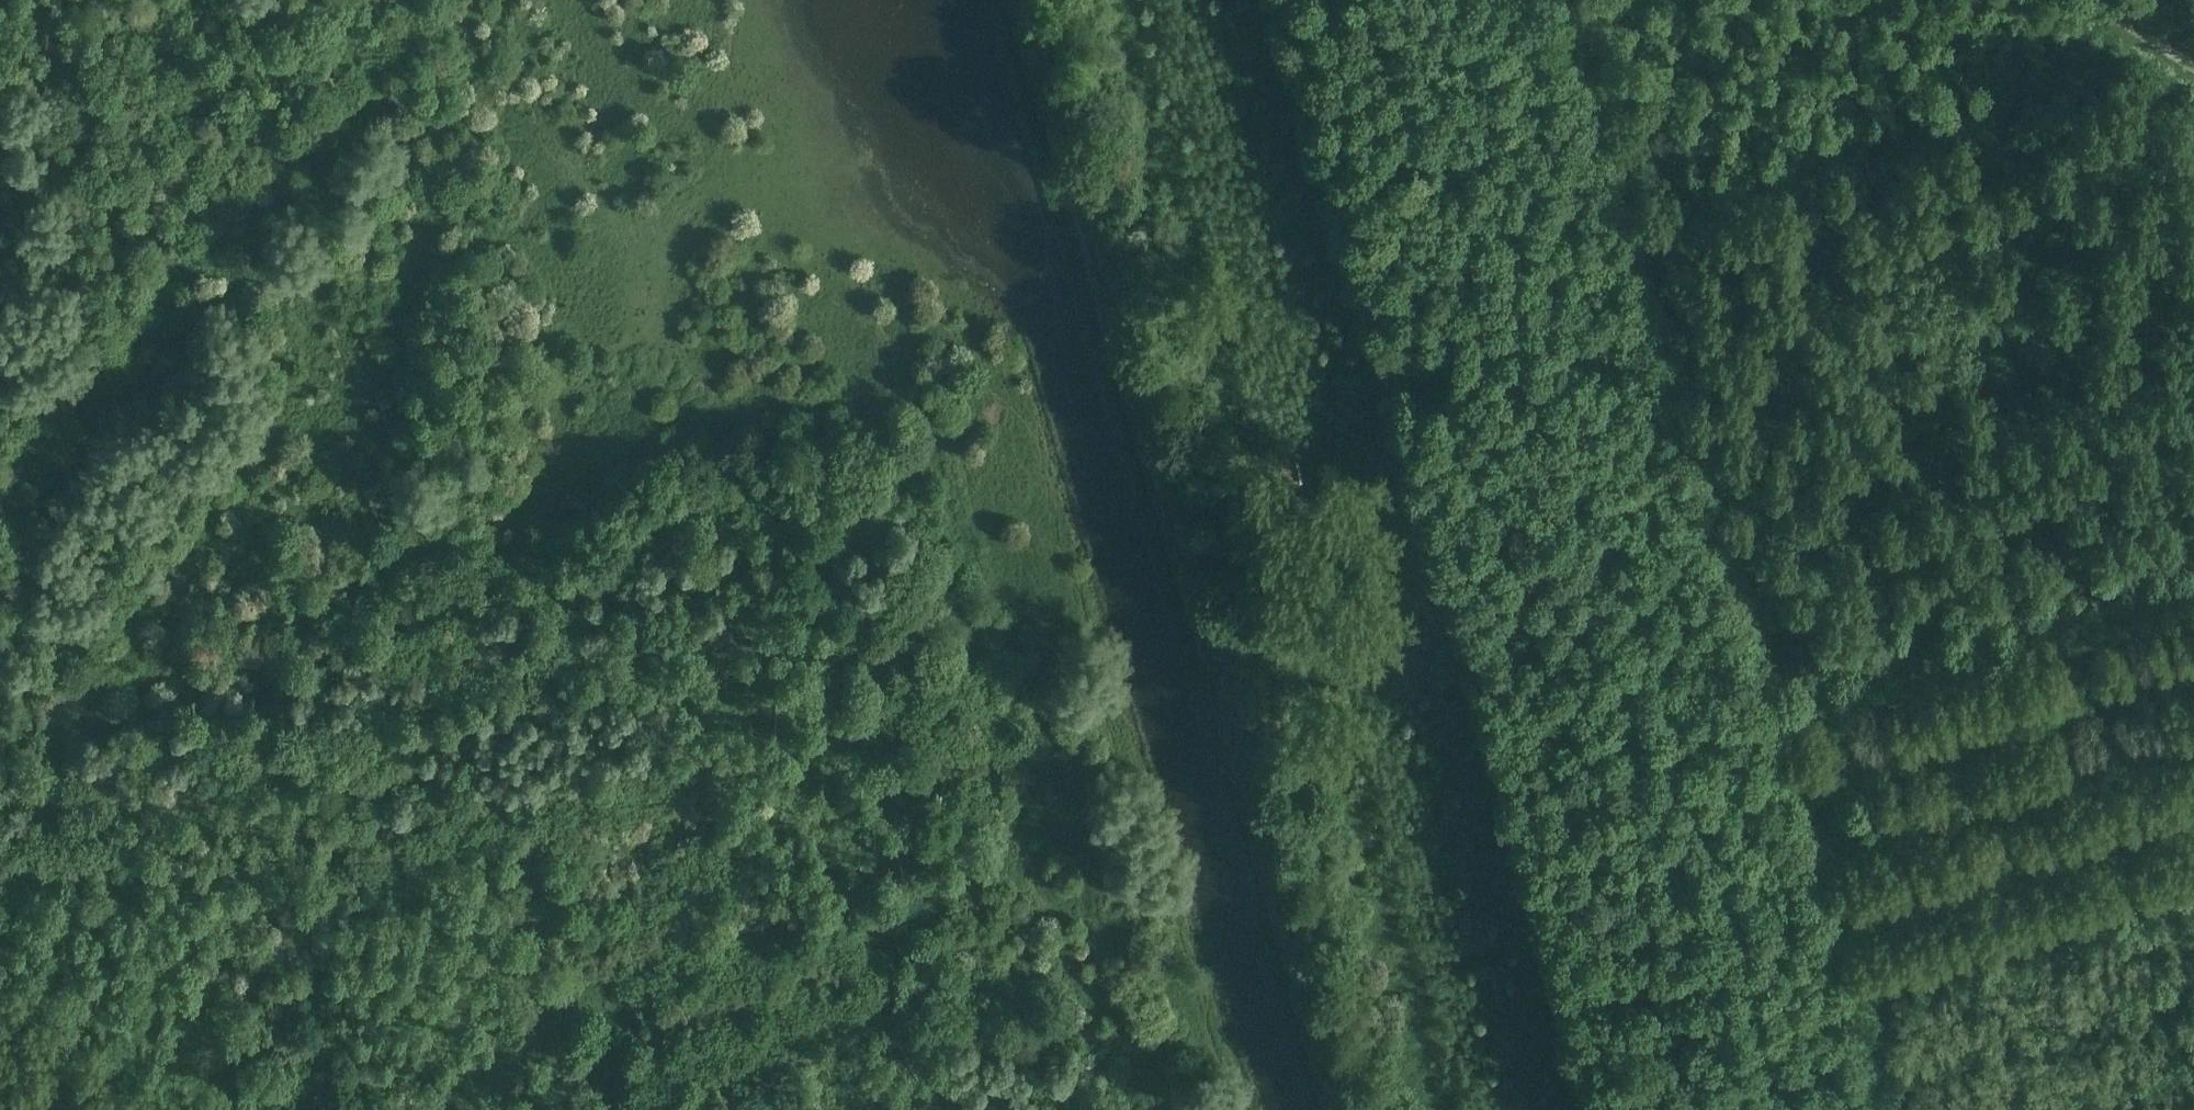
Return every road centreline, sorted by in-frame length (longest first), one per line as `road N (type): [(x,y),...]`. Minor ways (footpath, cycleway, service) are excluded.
road 1 (track): [(1014,0),(1343,1109)]

